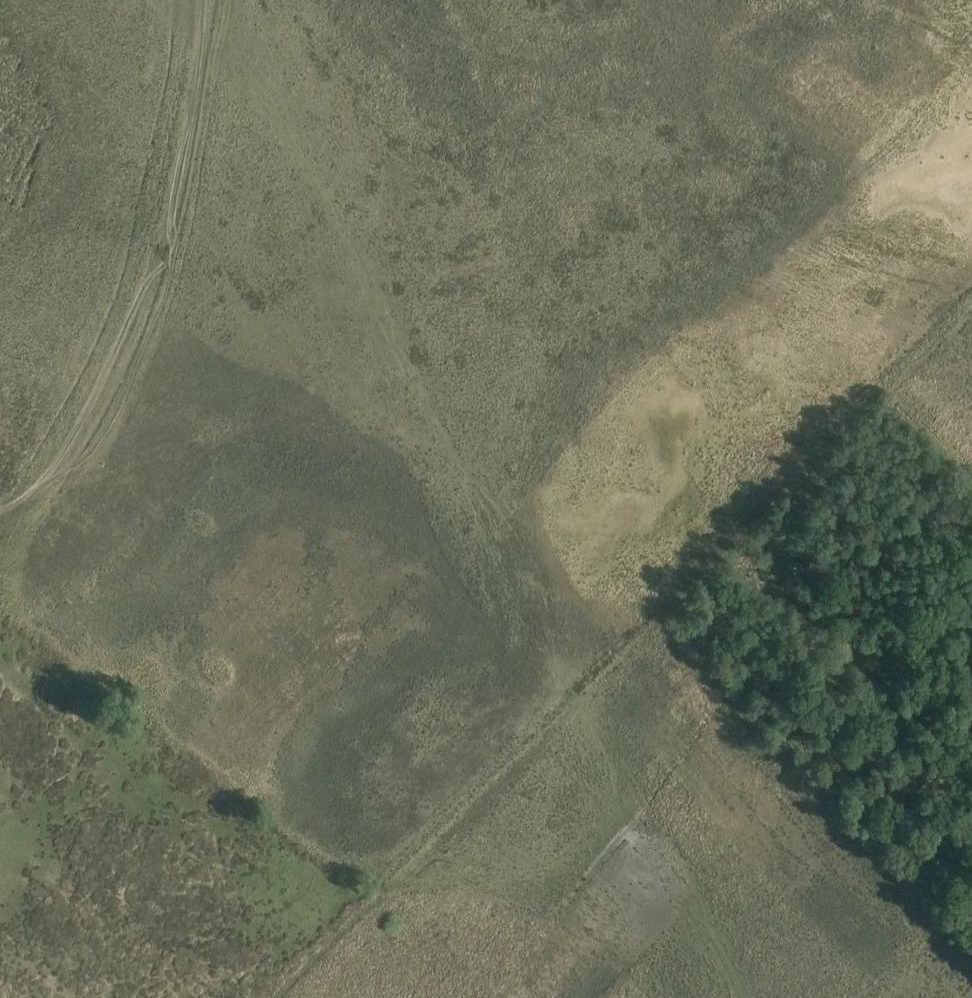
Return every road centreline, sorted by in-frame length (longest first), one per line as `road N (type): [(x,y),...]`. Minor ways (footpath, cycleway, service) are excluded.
road 1 (track): [(0,513),(39,485),(102,385),(166,238),(200,0)]

